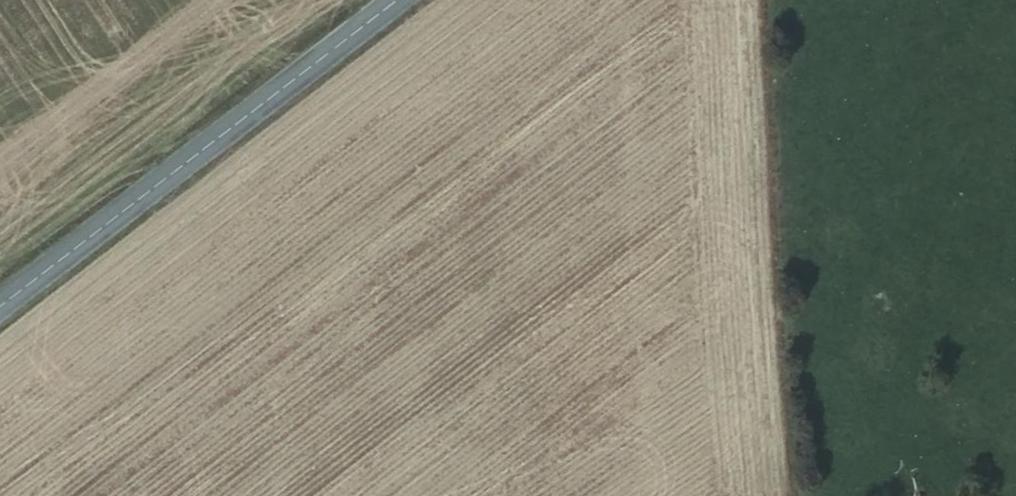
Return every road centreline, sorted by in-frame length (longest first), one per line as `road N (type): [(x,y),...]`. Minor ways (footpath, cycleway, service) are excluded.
road 1 (tertiary): [(388,0),(0,304)]

